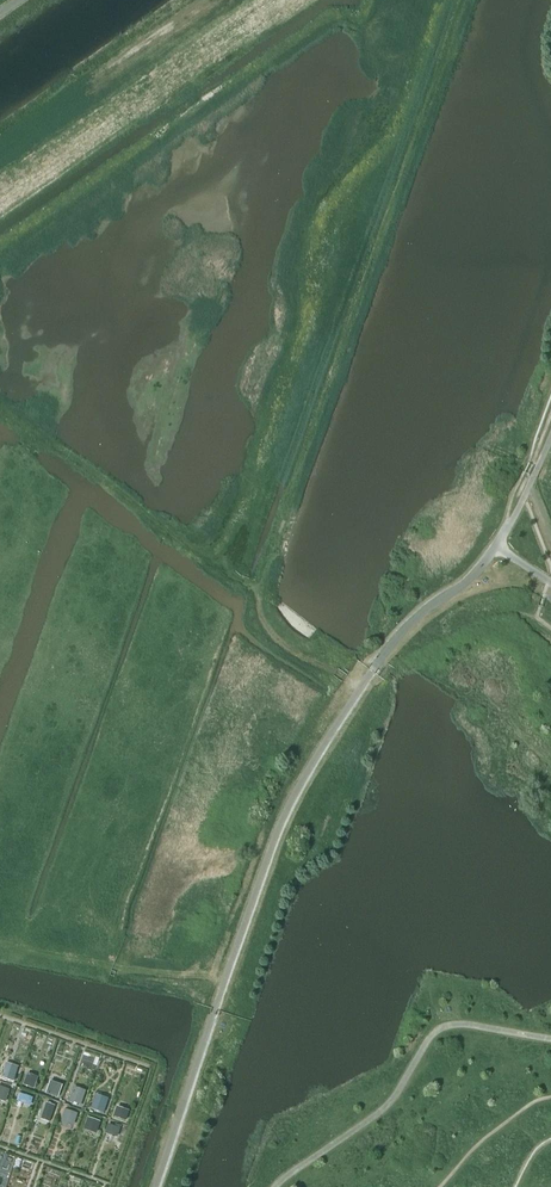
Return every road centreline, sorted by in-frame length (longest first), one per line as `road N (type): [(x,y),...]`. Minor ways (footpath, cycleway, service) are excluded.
road 1 (track): [(243,581),(258,589),(265,625),(277,640),(361,687)]

